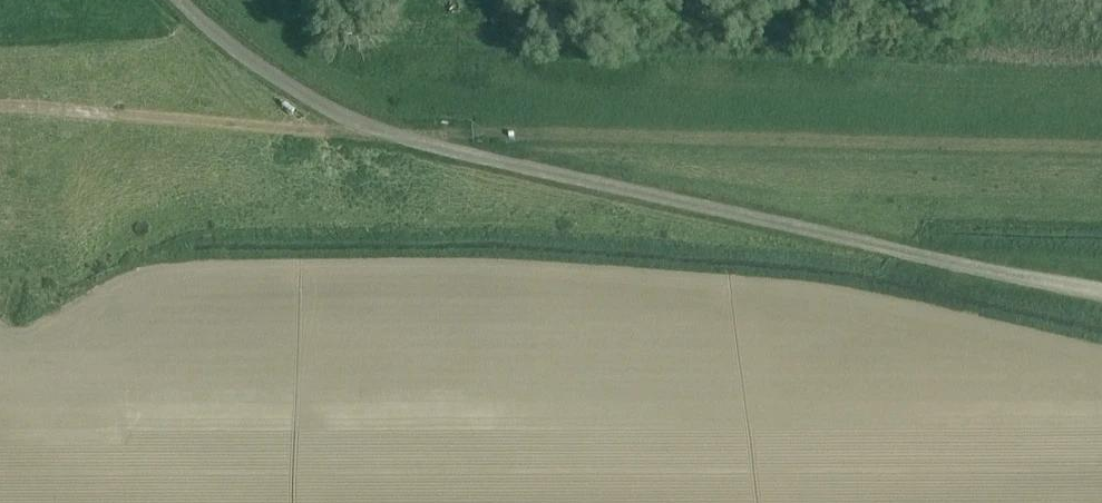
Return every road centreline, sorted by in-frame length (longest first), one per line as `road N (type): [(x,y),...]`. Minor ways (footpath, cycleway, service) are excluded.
road 1 (track): [(1101,143),(435,133),(0,115)]
road 2 (unclassified): [(1101,297),(414,145),(276,82),(186,0)]

